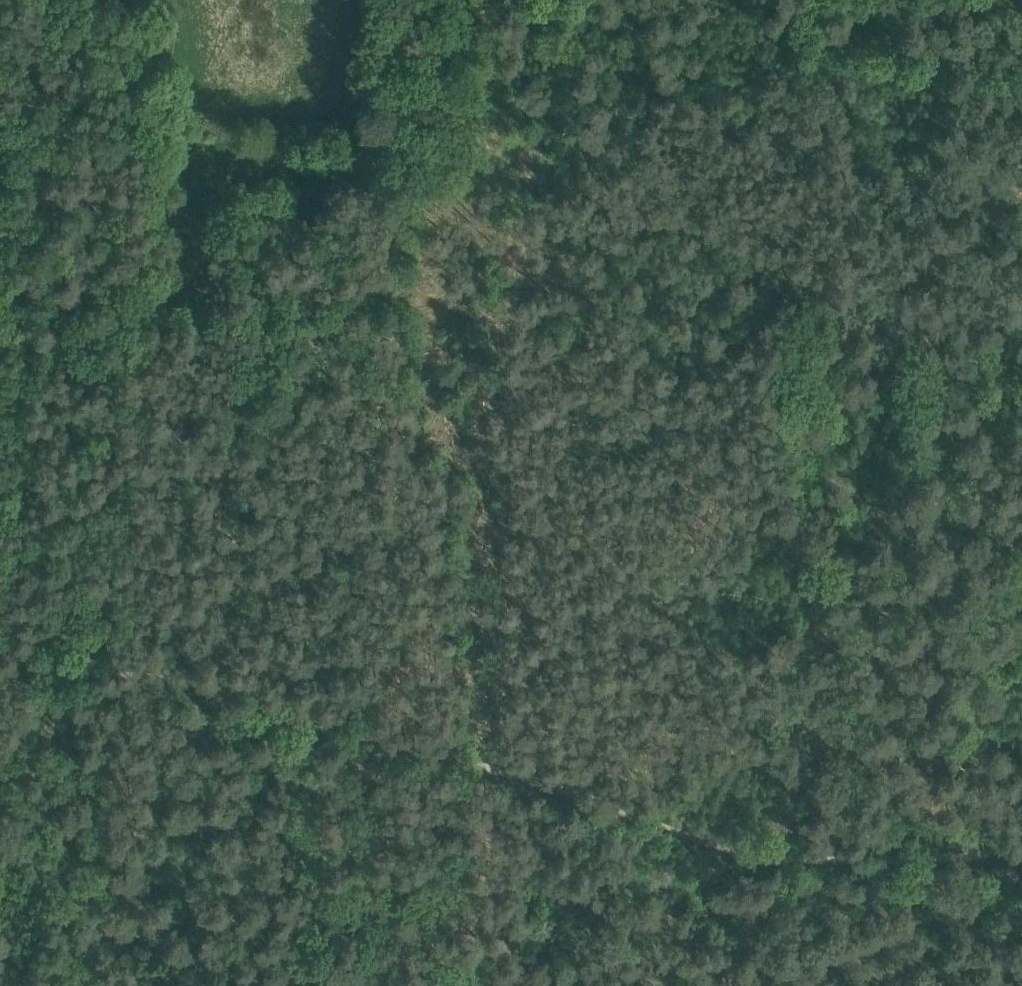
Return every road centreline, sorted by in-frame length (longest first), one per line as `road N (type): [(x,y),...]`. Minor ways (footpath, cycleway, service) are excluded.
road 1 (track): [(1021,836),(922,852),(814,849),(371,728),(0,656)]

